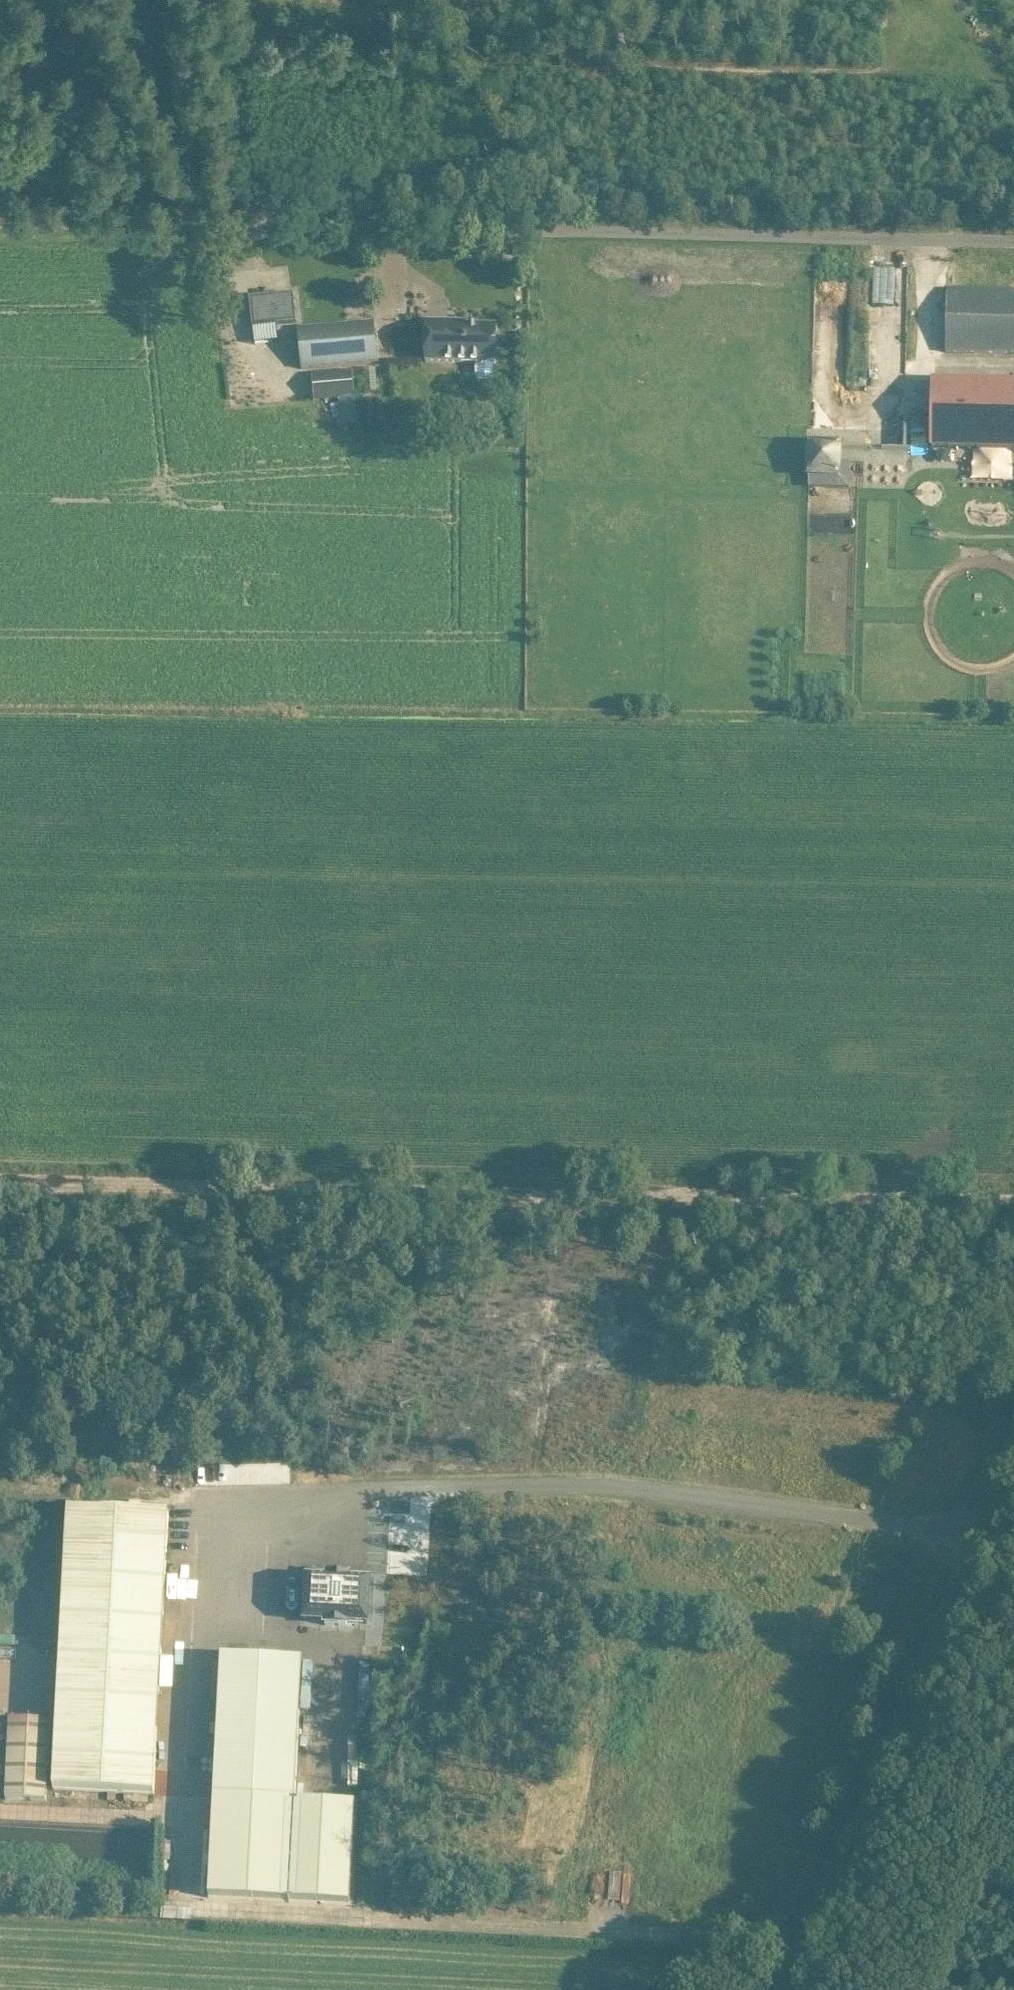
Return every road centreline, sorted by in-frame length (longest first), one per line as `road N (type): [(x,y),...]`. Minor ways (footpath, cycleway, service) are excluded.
road 1 (track): [(0,1176),(1013,1205)]
road 2 (residential): [(0,222),(1013,241)]
road 3 (tertiary): [(787,1989),(1013,1461)]

